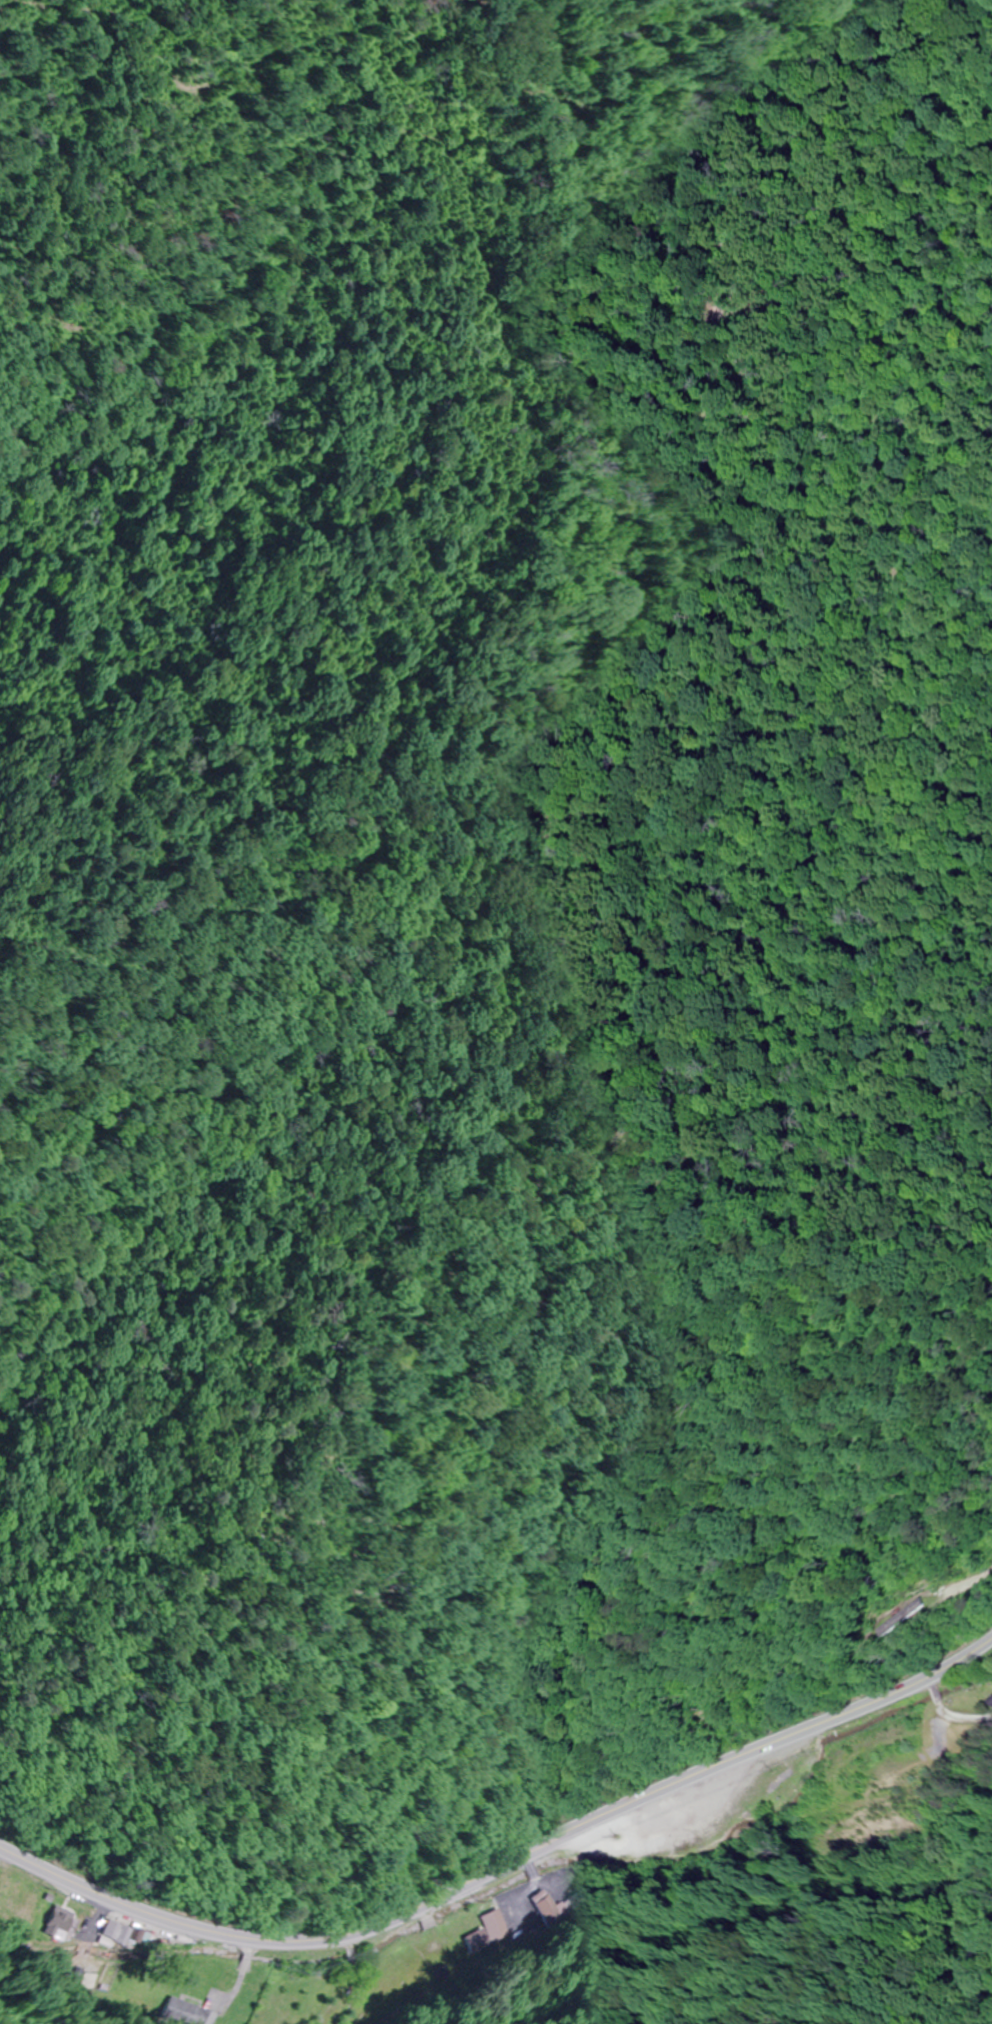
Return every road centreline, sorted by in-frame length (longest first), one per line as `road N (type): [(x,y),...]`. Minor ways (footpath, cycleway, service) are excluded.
road 1 (primary): [(991,1633),(897,1685),(332,1944),(218,1934),(0,1847)]

